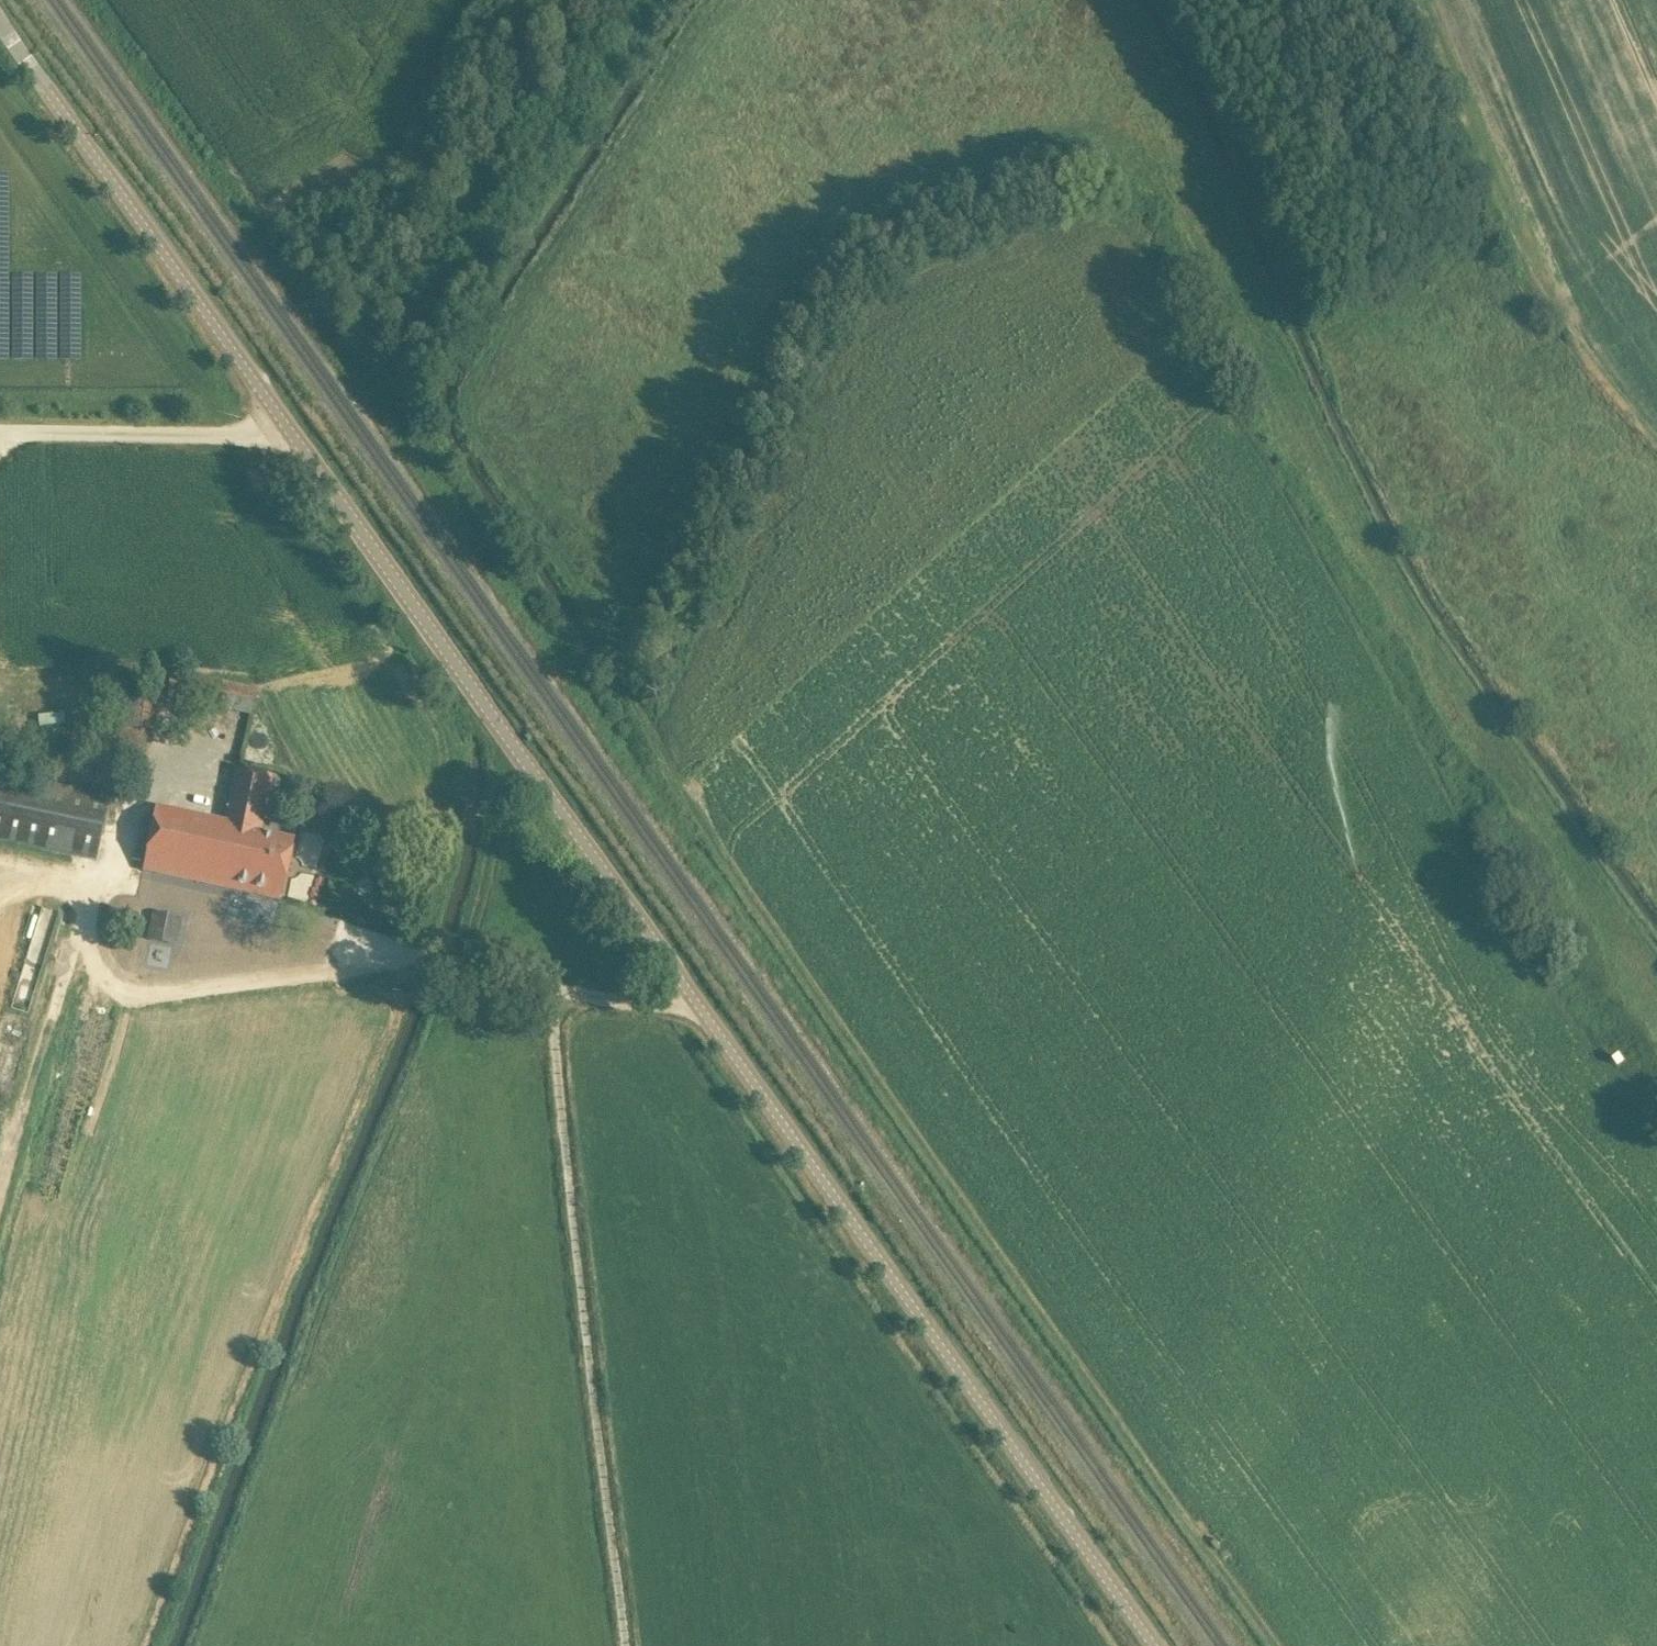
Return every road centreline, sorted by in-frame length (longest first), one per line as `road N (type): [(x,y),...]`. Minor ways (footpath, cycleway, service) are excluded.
road 1 (unclassified): [(1154,1645),(0,22)]
road 2 (track): [(630,701),(1283,1645)]

